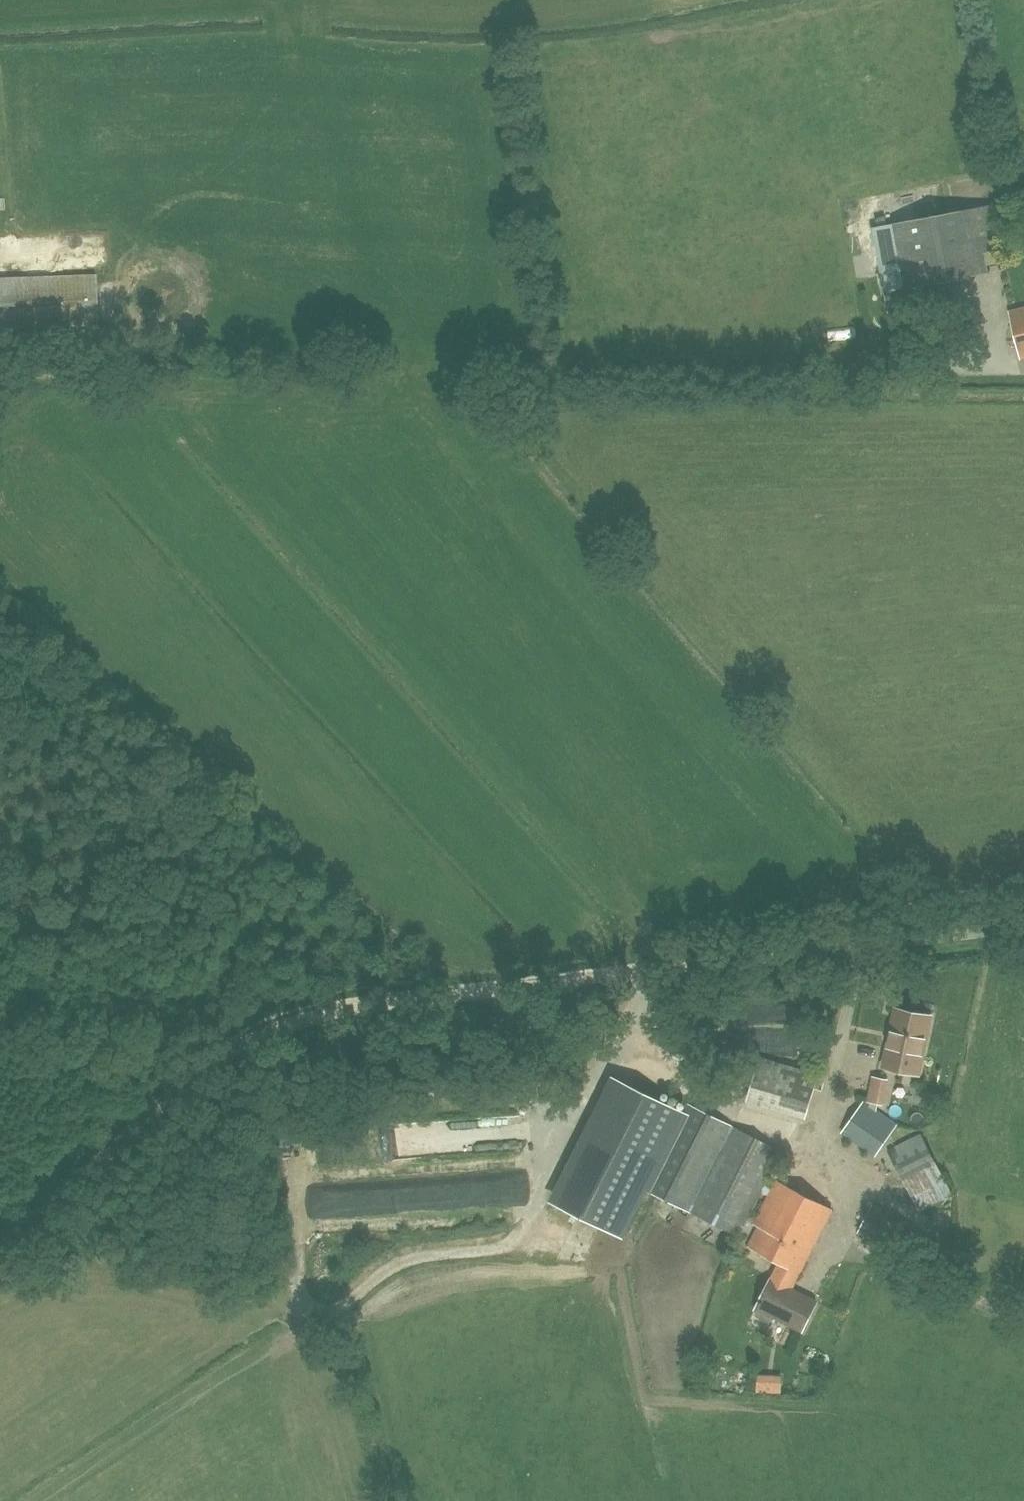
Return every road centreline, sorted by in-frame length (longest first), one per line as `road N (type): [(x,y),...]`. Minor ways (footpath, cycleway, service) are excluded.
road 1 (track): [(0,1252),(178,1093),(251,1037),(288,1023),(791,954)]
road 2 (unclassified): [(791,954),(1023,926)]

